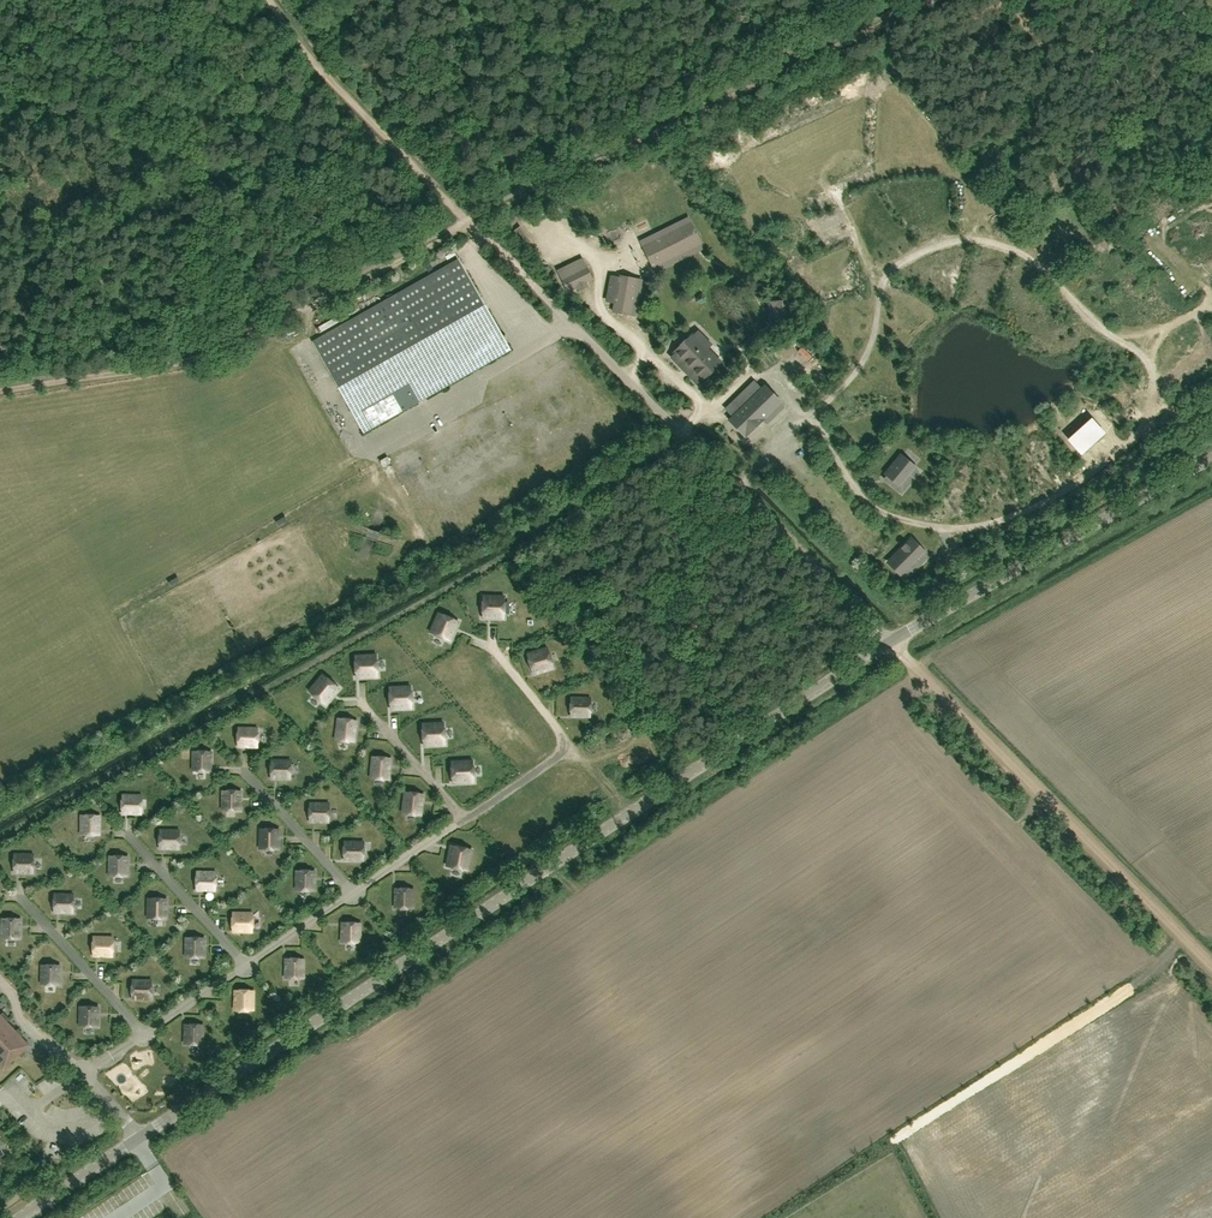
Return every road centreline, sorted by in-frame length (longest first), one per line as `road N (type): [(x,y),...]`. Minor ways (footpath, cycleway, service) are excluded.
road 1 (unclassified): [(17,1217),(888,642)]
road 2 (track): [(692,445),(0,838)]
road 3 (track): [(474,223),(937,0)]
road 4 (track): [(0,391),(214,351),(474,223)]
road 5 (unclassified): [(888,642),(535,287)]
road 6 (track): [(1211,965),(888,642)]
road 7 (unclassified): [(888,642),(1211,462)]
road 8 (track): [(469,218),(318,67),(270,0)]

